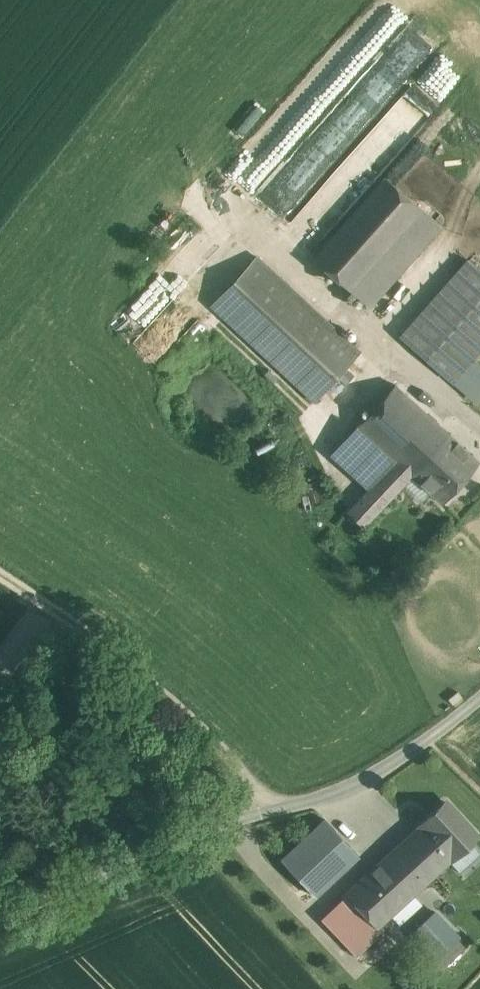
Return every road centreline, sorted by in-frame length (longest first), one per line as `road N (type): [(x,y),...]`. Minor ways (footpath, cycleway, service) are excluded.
road 1 (unclassified): [(0,913),(202,823),(340,797),(479,692)]

